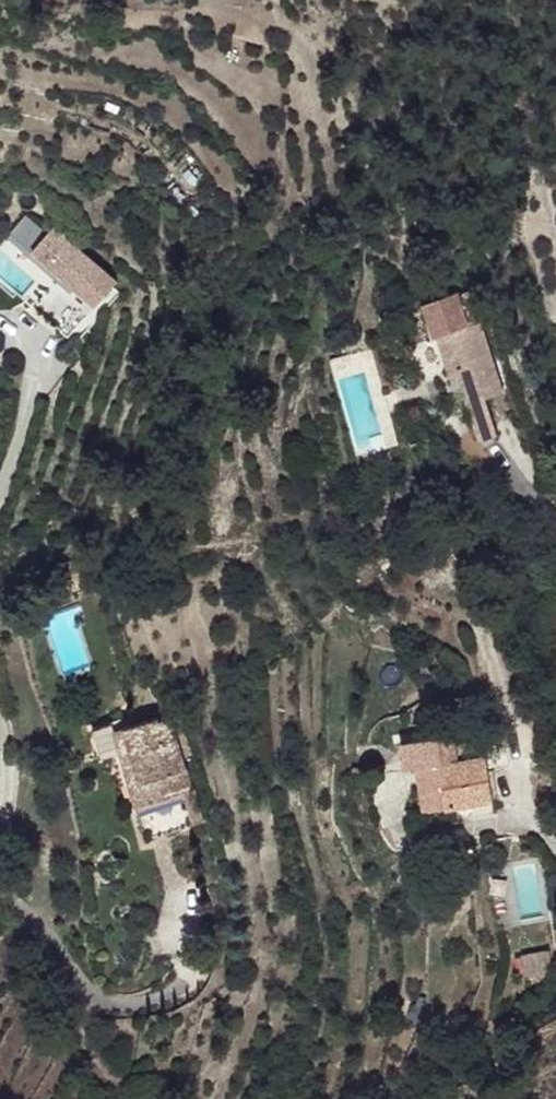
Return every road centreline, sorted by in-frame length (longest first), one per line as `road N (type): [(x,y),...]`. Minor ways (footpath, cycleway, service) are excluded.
road 1 (residential): [(0,901),(46,933),(95,997)]

